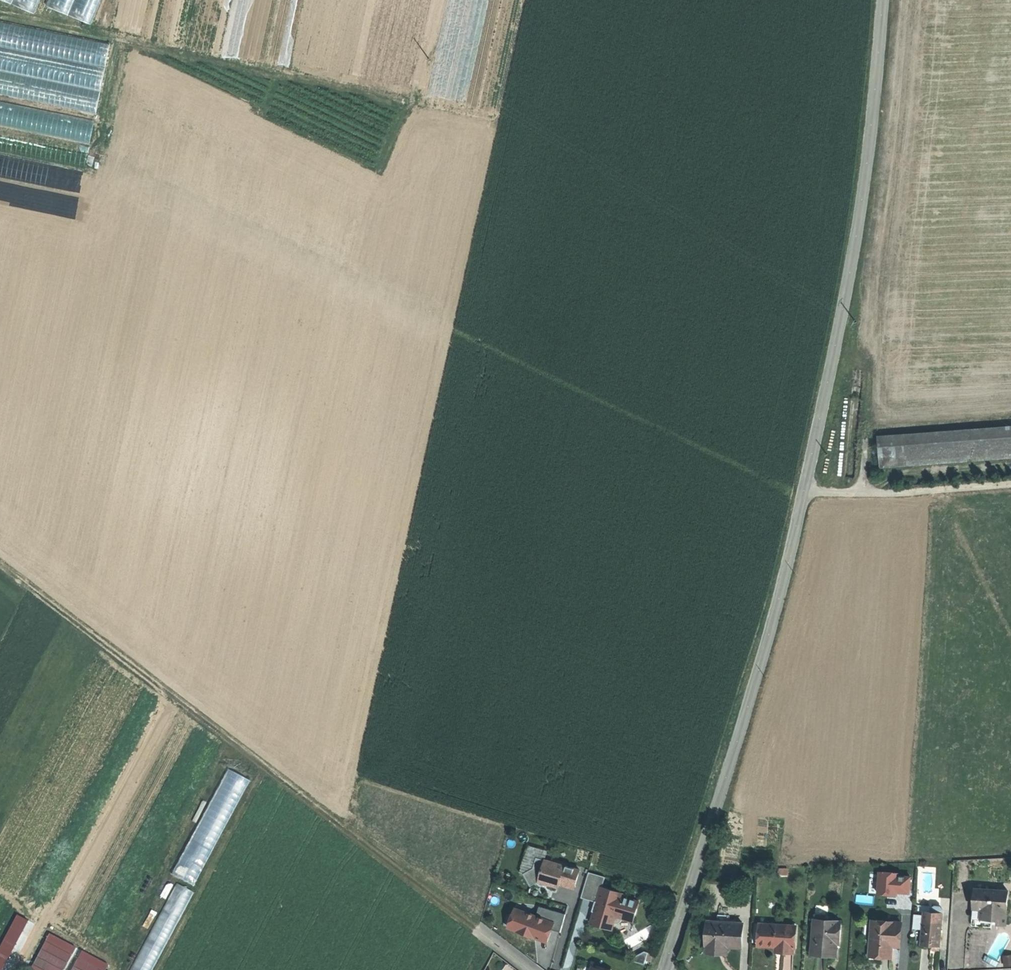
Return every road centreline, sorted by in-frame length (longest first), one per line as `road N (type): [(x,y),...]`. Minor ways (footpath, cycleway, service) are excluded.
road 1 (tertiary): [(885,0),(850,280),(802,504),(763,668),(663,969)]
road 2 (track): [(494,942),(0,557)]
road 3 (track): [(804,493),(1010,482)]

